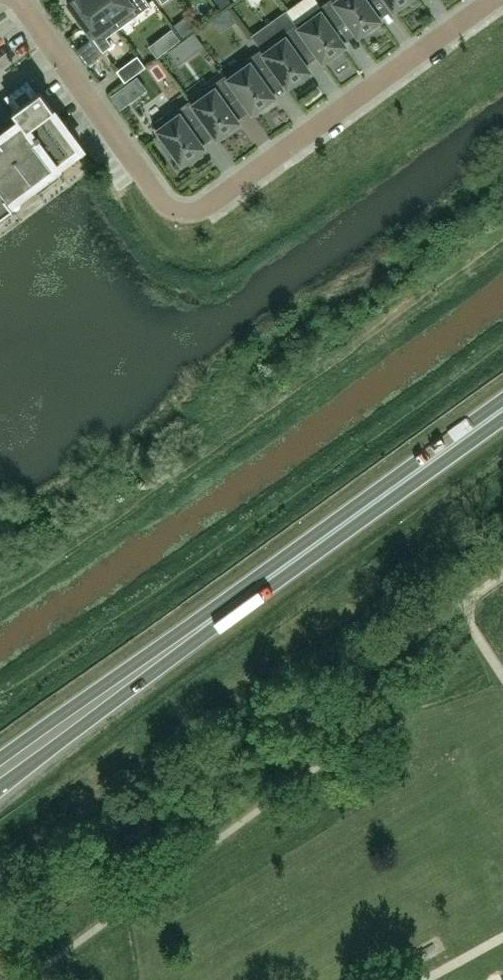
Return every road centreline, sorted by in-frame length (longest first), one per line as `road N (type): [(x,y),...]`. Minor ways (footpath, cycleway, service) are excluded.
road 1 (residential): [(16,0),(163,203),(180,211),(203,209),(494,0)]
road 2 (trunk): [(197,629),(502,409)]
road 3 (trunk): [(0,784),(197,629)]
road 4 (trunk): [(197,629),(0,760)]

